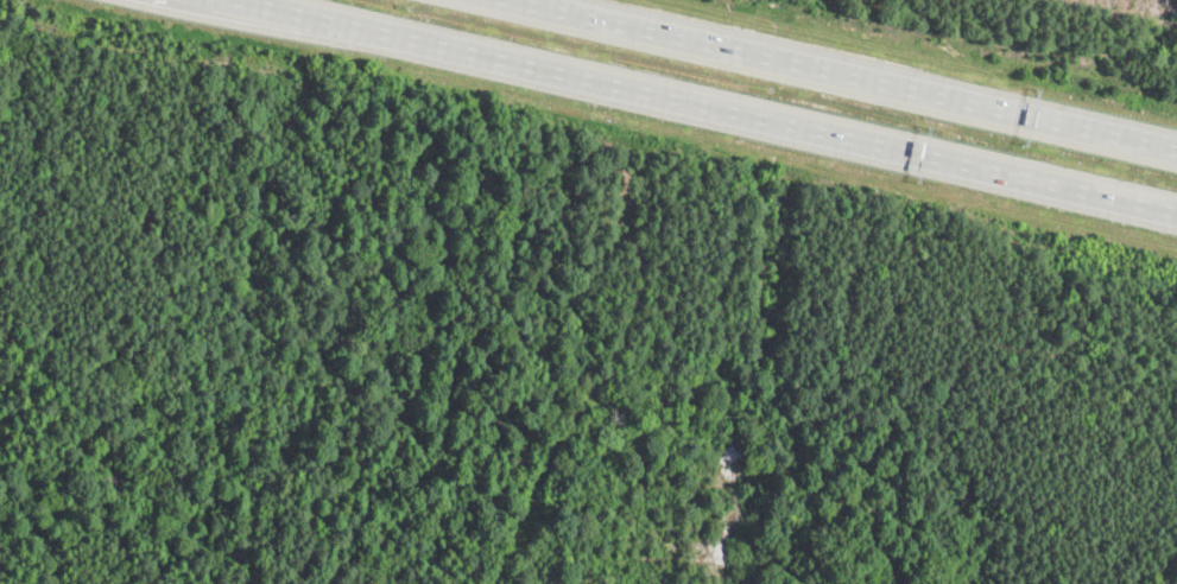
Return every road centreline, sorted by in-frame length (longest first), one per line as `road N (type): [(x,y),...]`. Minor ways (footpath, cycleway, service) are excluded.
road 1 (motorway): [(208,0),(1176,214)]
road 2 (motorway): [(1176,149),(518,0)]

